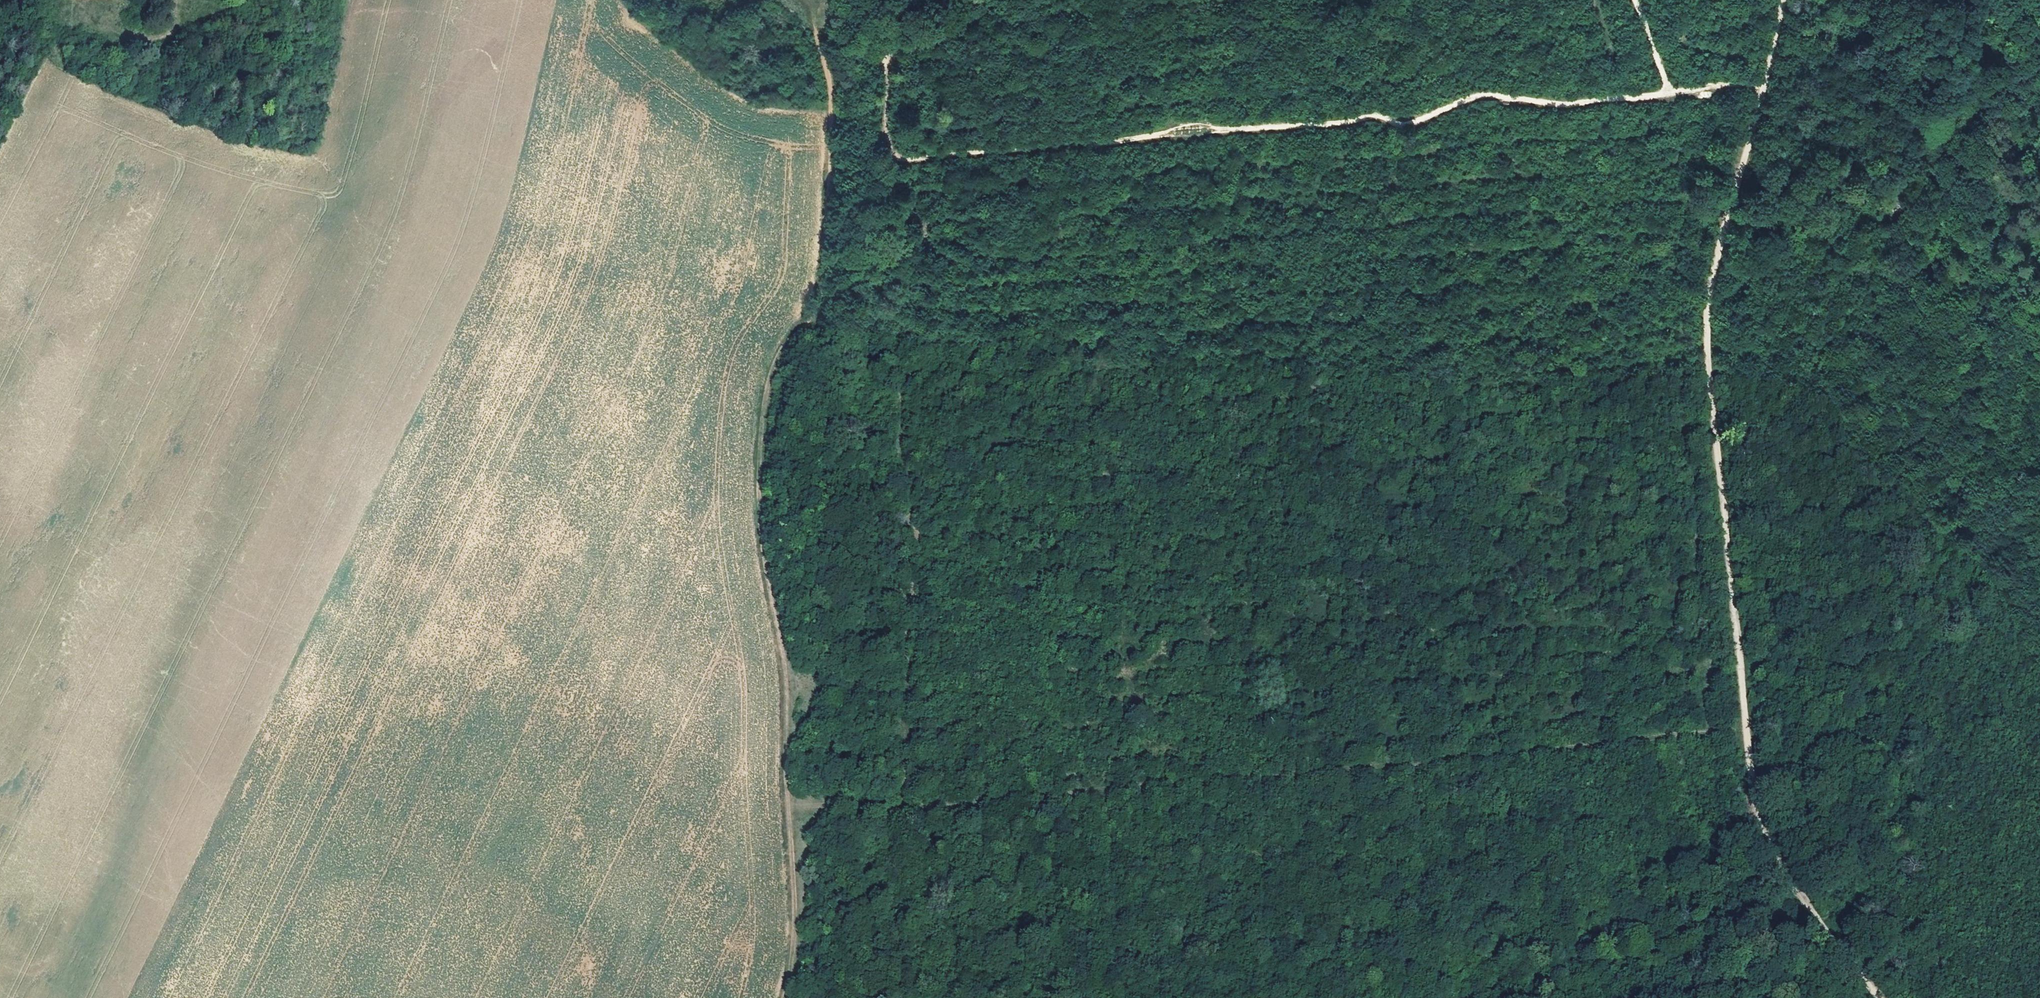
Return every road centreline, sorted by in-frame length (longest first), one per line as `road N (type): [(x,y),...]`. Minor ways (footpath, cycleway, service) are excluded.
road 1 (track): [(1878,997),(1769,853),(1753,808),(1711,416),(1709,318),(1786,0)]
road 2 (track): [(784,997),(784,668),(756,467),(764,401),(819,261),(827,78),(817,27),(801,0)]
road 3 (track): [(1946,997),(1921,720)]
road 4 (track): [(1921,720),(2005,644),(2039,593)]

